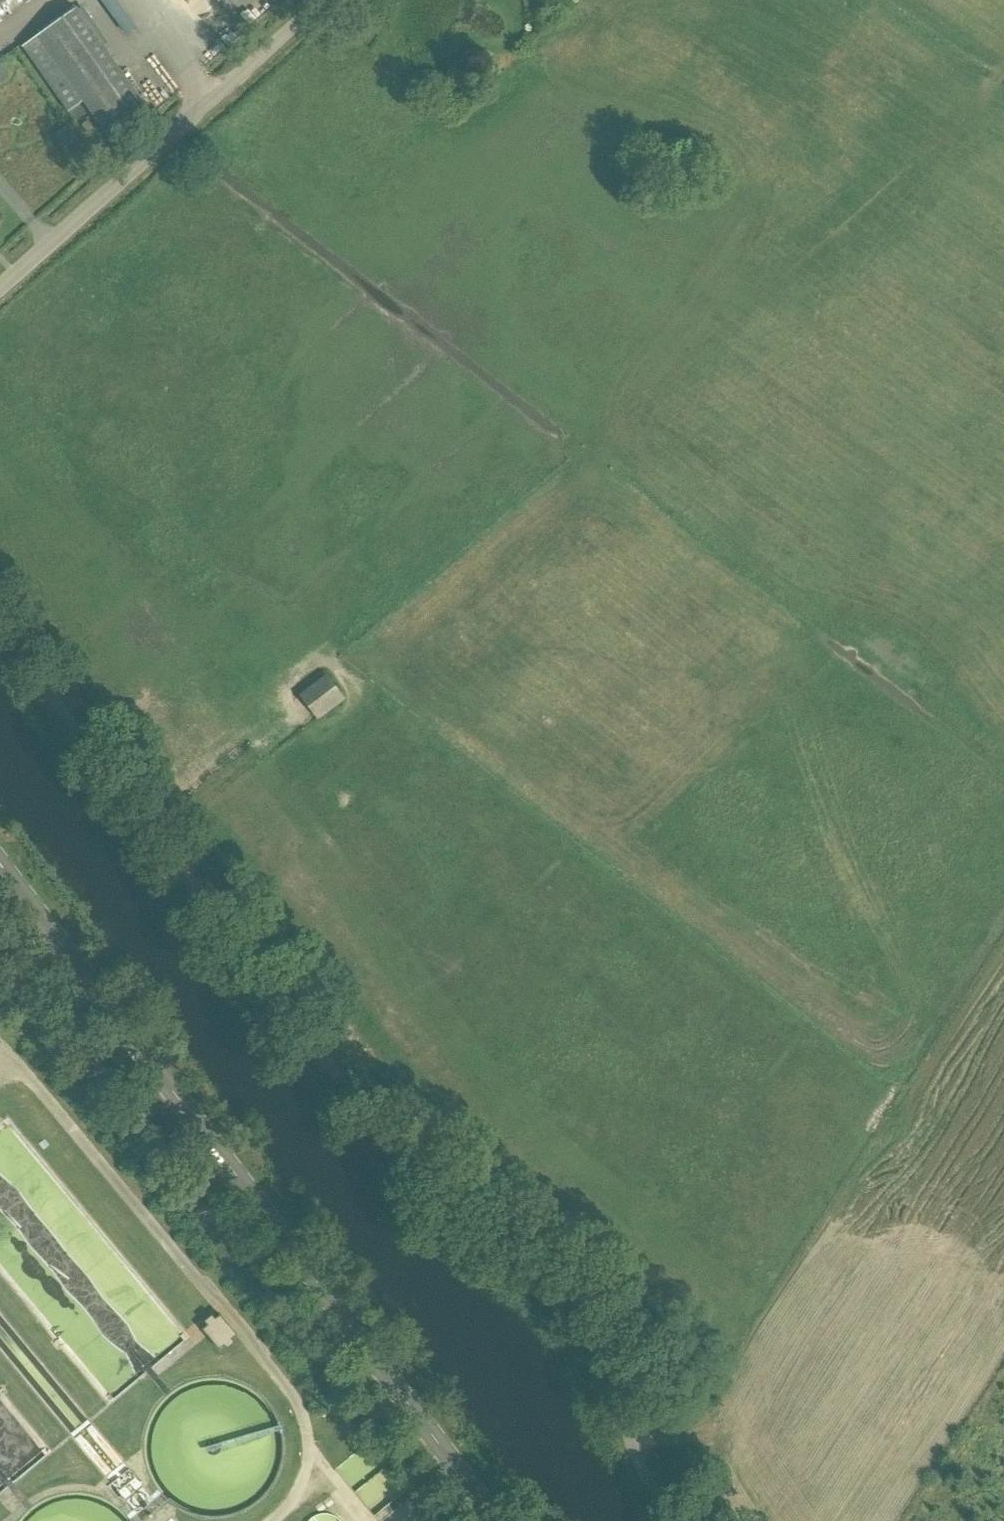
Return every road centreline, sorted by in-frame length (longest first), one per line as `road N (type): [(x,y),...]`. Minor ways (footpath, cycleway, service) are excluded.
road 1 (unclassified): [(638,1463),(609,1343),(590,1302),(571,1281),(423,1182),(0,628)]
road 2 (secondary): [(496,1520),(0,865)]
road 3 (unclassified): [(0,286),(322,0)]

